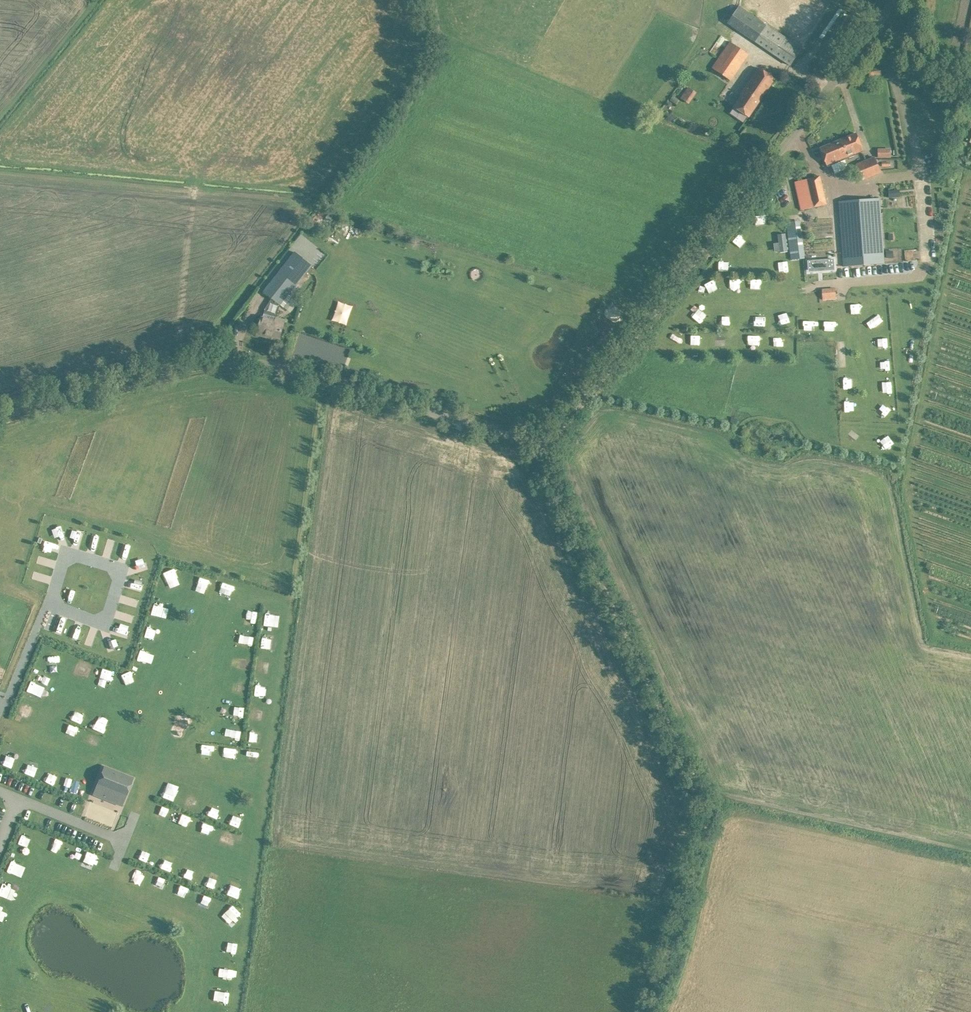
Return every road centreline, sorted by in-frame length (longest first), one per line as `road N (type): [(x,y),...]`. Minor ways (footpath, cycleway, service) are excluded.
road 1 (unclassified): [(0,417),(201,362),(249,361),(539,445),(868,40)]

